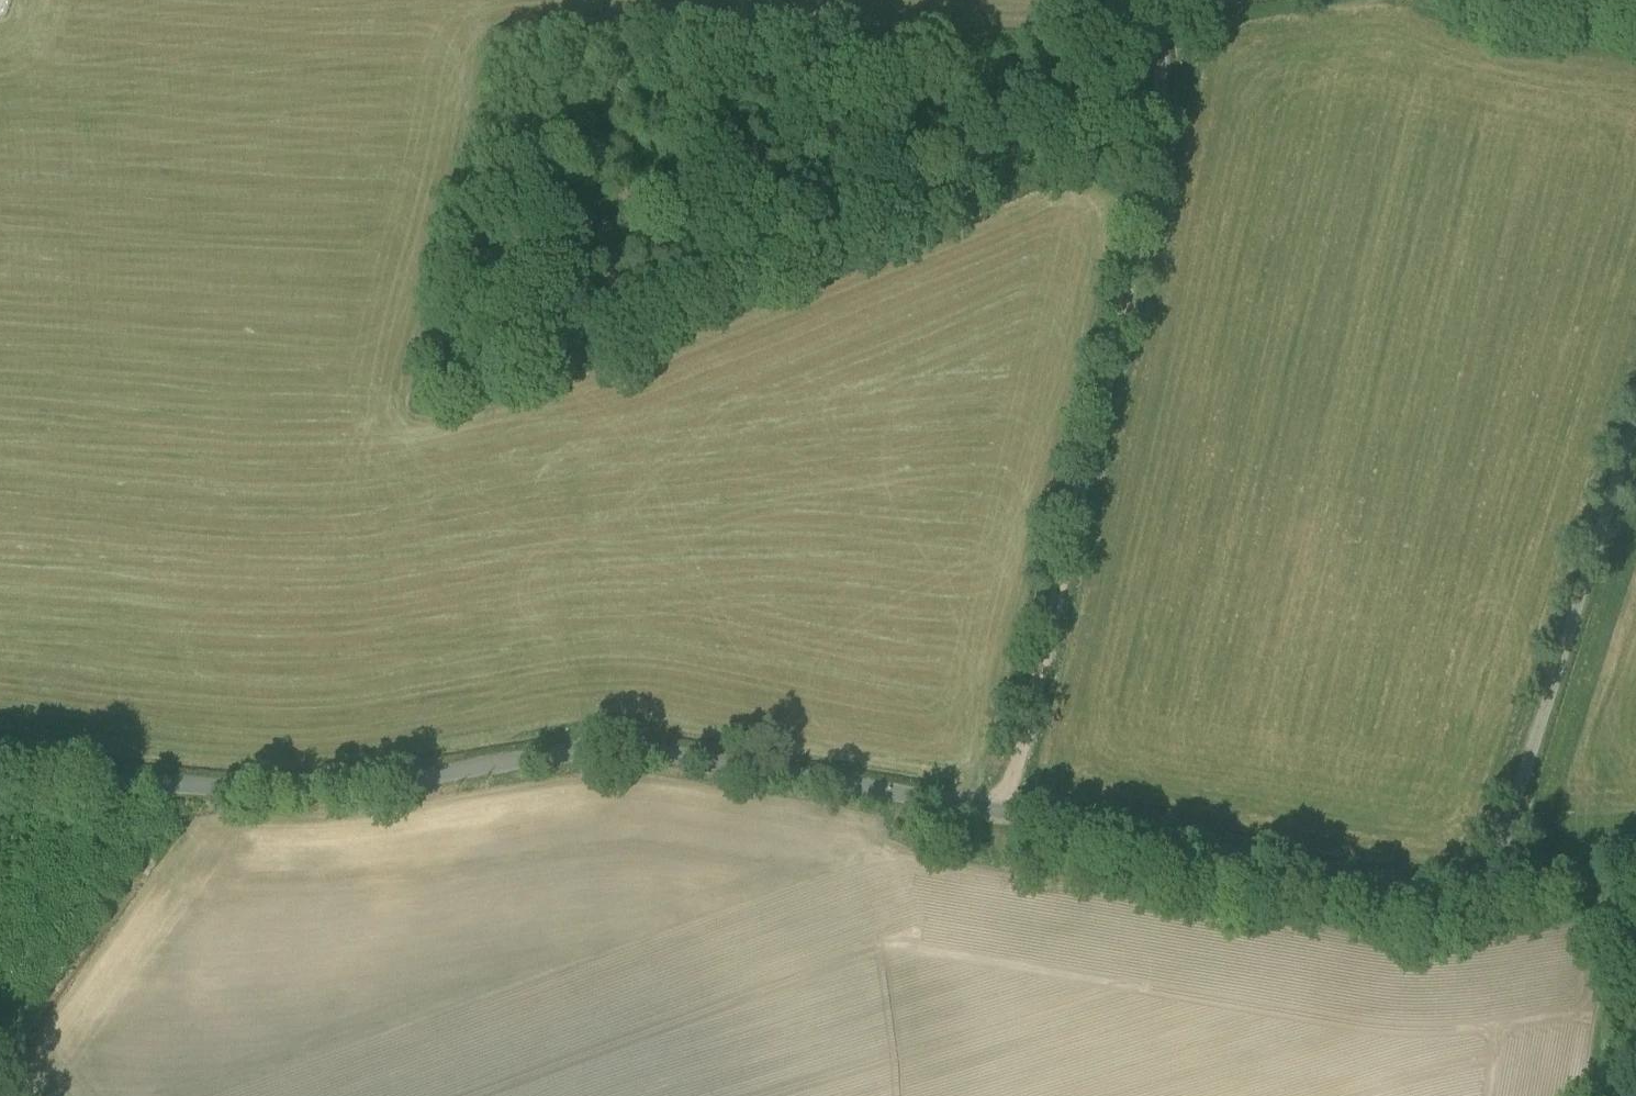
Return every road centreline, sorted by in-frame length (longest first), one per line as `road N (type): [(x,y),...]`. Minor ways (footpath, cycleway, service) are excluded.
road 1 (unclassified): [(0,770),(294,795),(609,750),(1435,883),(1635,871)]
road 2 (track): [(1002,813),(1153,148),(1159,45),(1152,0)]

